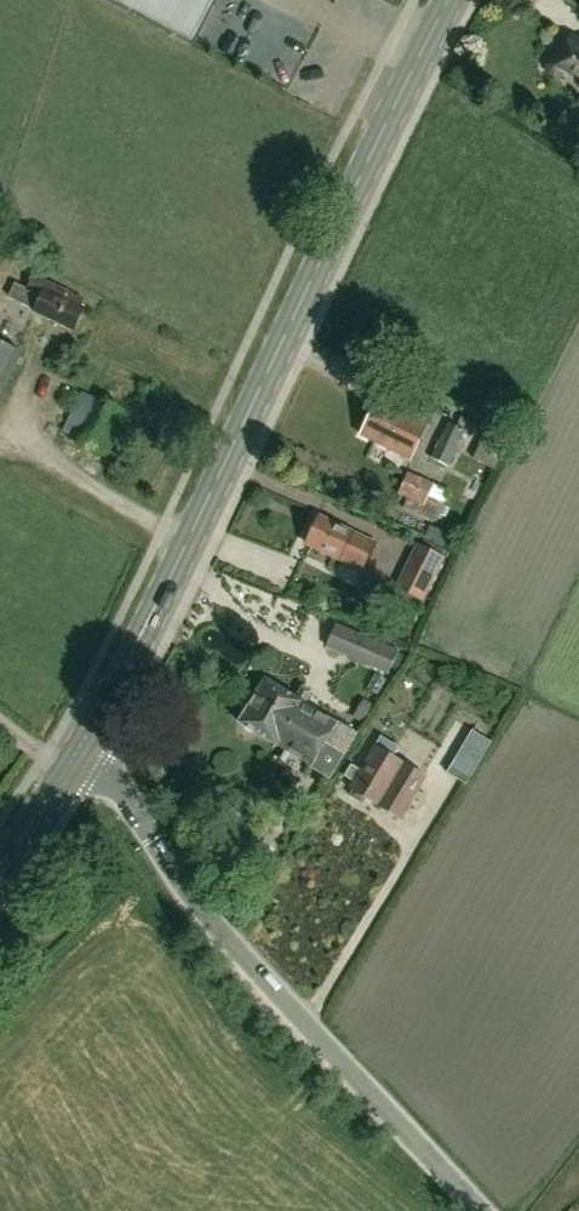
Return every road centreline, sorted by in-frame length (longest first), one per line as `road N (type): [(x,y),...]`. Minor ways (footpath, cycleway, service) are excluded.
road 1 (secondary): [(73,759),(133,652),(440,0)]
road 2 (unclassified): [(482,1210),(190,898),(131,805),(73,759)]
road 3 (secondary): [(0,864),(73,759)]

